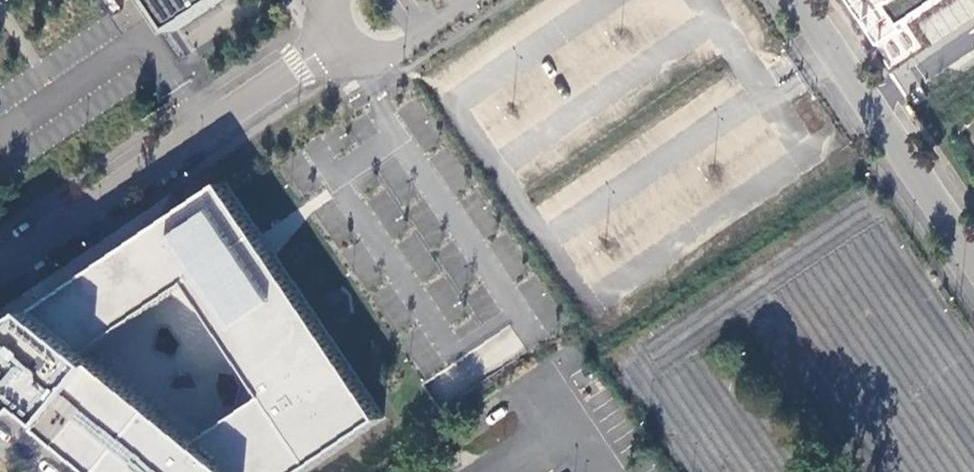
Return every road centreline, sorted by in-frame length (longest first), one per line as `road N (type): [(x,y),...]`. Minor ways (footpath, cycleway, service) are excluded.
road 1 (unclassified): [(313,50),(0,267)]
road 2 (unclassified): [(973,259),(799,0)]
road 3 (unclassified): [(313,50),(390,49),(465,0)]

